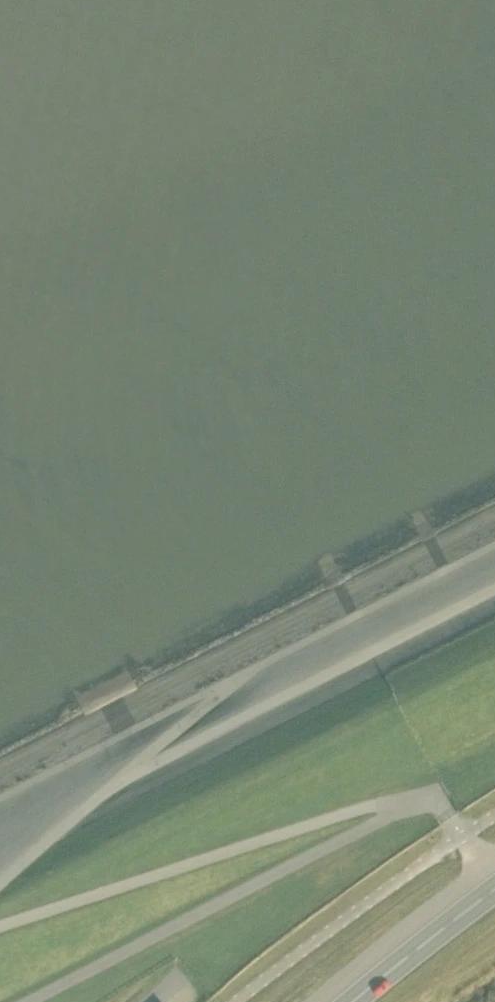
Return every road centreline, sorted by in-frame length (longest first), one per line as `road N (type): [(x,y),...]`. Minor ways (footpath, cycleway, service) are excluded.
road 1 (unclassified): [(231,1001),(494,813)]
road 2 (trunk): [(352,1001),(494,888)]

